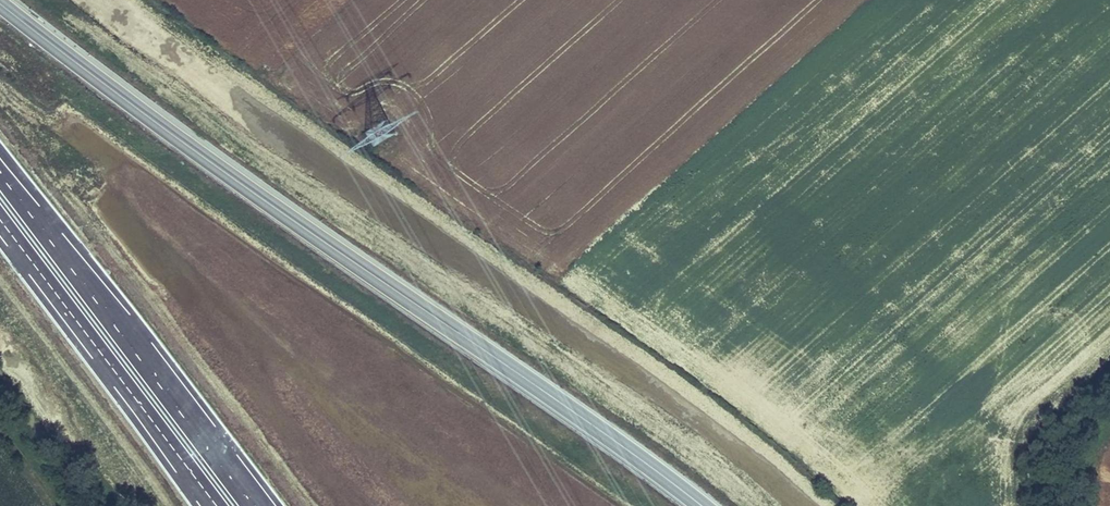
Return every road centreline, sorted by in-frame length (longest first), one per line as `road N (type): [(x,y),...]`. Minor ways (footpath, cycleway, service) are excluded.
road 1 (motorway): [(254,505),(0,174)]
road 2 (motorway): [(0,219),(217,505)]
road 3 (track): [(1109,369),(1034,445),(1032,505)]

